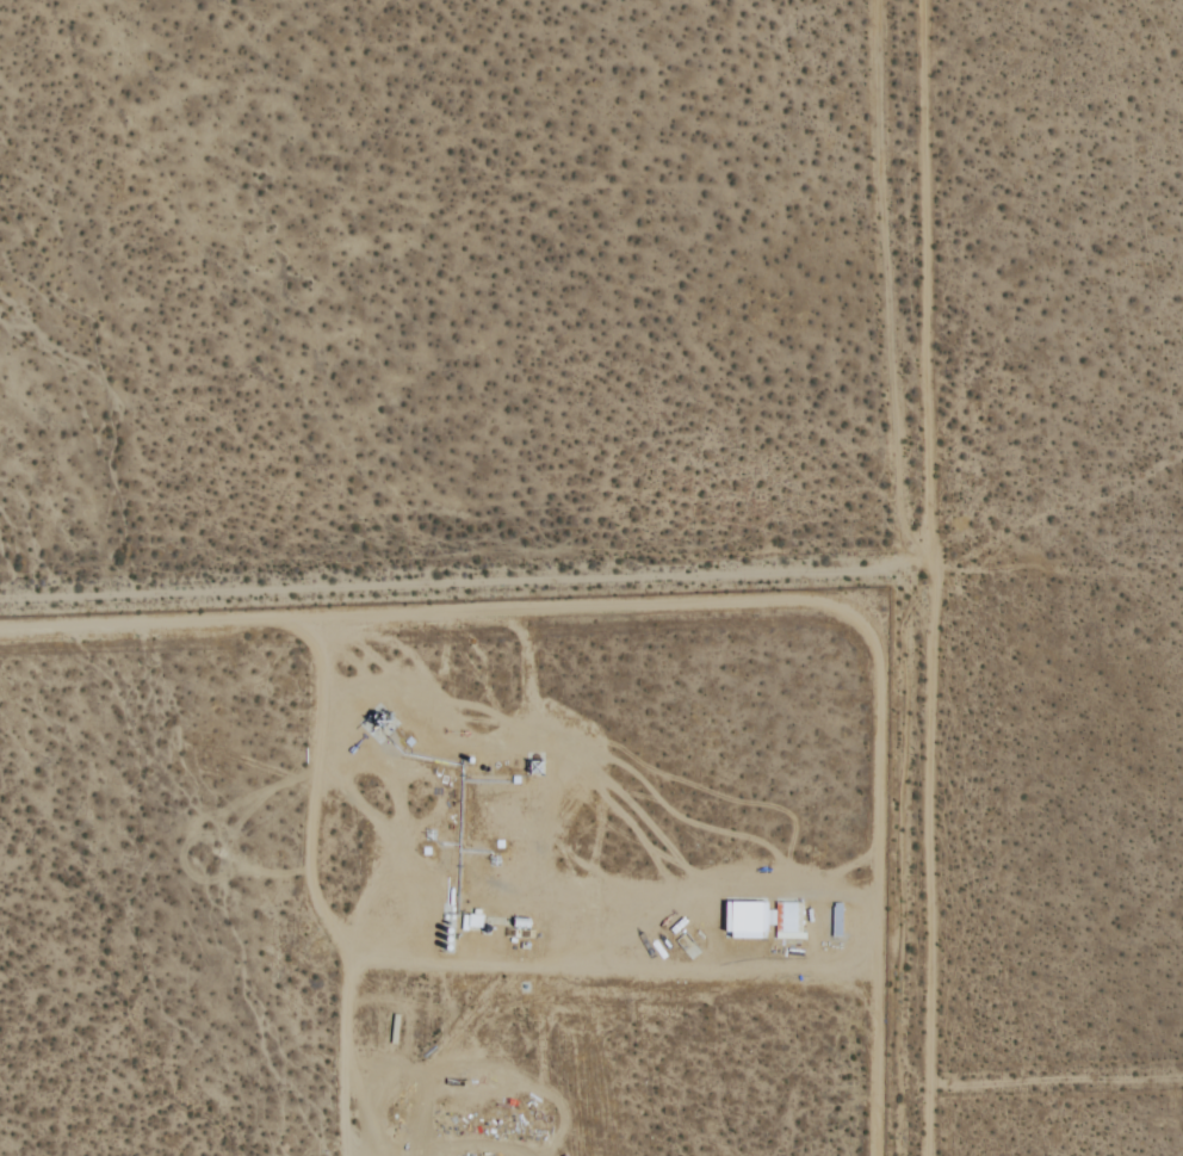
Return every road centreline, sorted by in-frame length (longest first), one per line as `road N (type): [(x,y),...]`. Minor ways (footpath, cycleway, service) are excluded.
road 1 (residential): [(928,1155),(937,577),(922,0)]
road 2 (track): [(936,544),(900,568),(0,599)]

